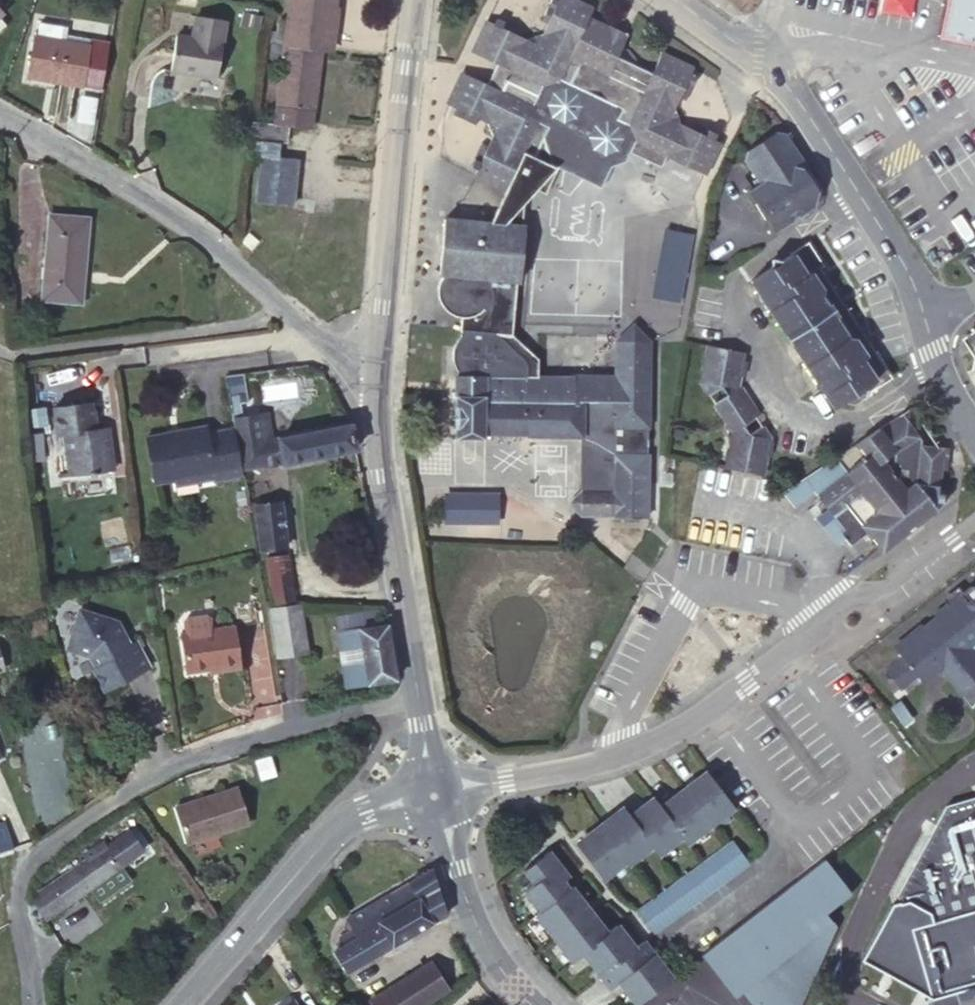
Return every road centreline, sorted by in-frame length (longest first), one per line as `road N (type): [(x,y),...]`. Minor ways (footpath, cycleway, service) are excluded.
road 1 (residential): [(38,1004),(22,895),(39,854),(158,770),(267,734),(418,700)]
road 2 (residential): [(0,115),(188,229),(363,378),(380,381)]
road 3 (residential): [(434,795),(610,762),(667,737),(835,611)]
road 4 (residential): [(676,0),(785,84),(907,273),(923,330)]
road 5 (tertiary): [(380,381),(416,0)]
road 6 (tertiary): [(182,1004),(340,823),(434,795)]
road 7 (tertiary): [(418,700),(382,475),(380,381)]
road 8 (tertiary): [(531,1004),(484,941),(434,795)]
road 9 (residential): [(974,521),(897,581),(835,611)]

